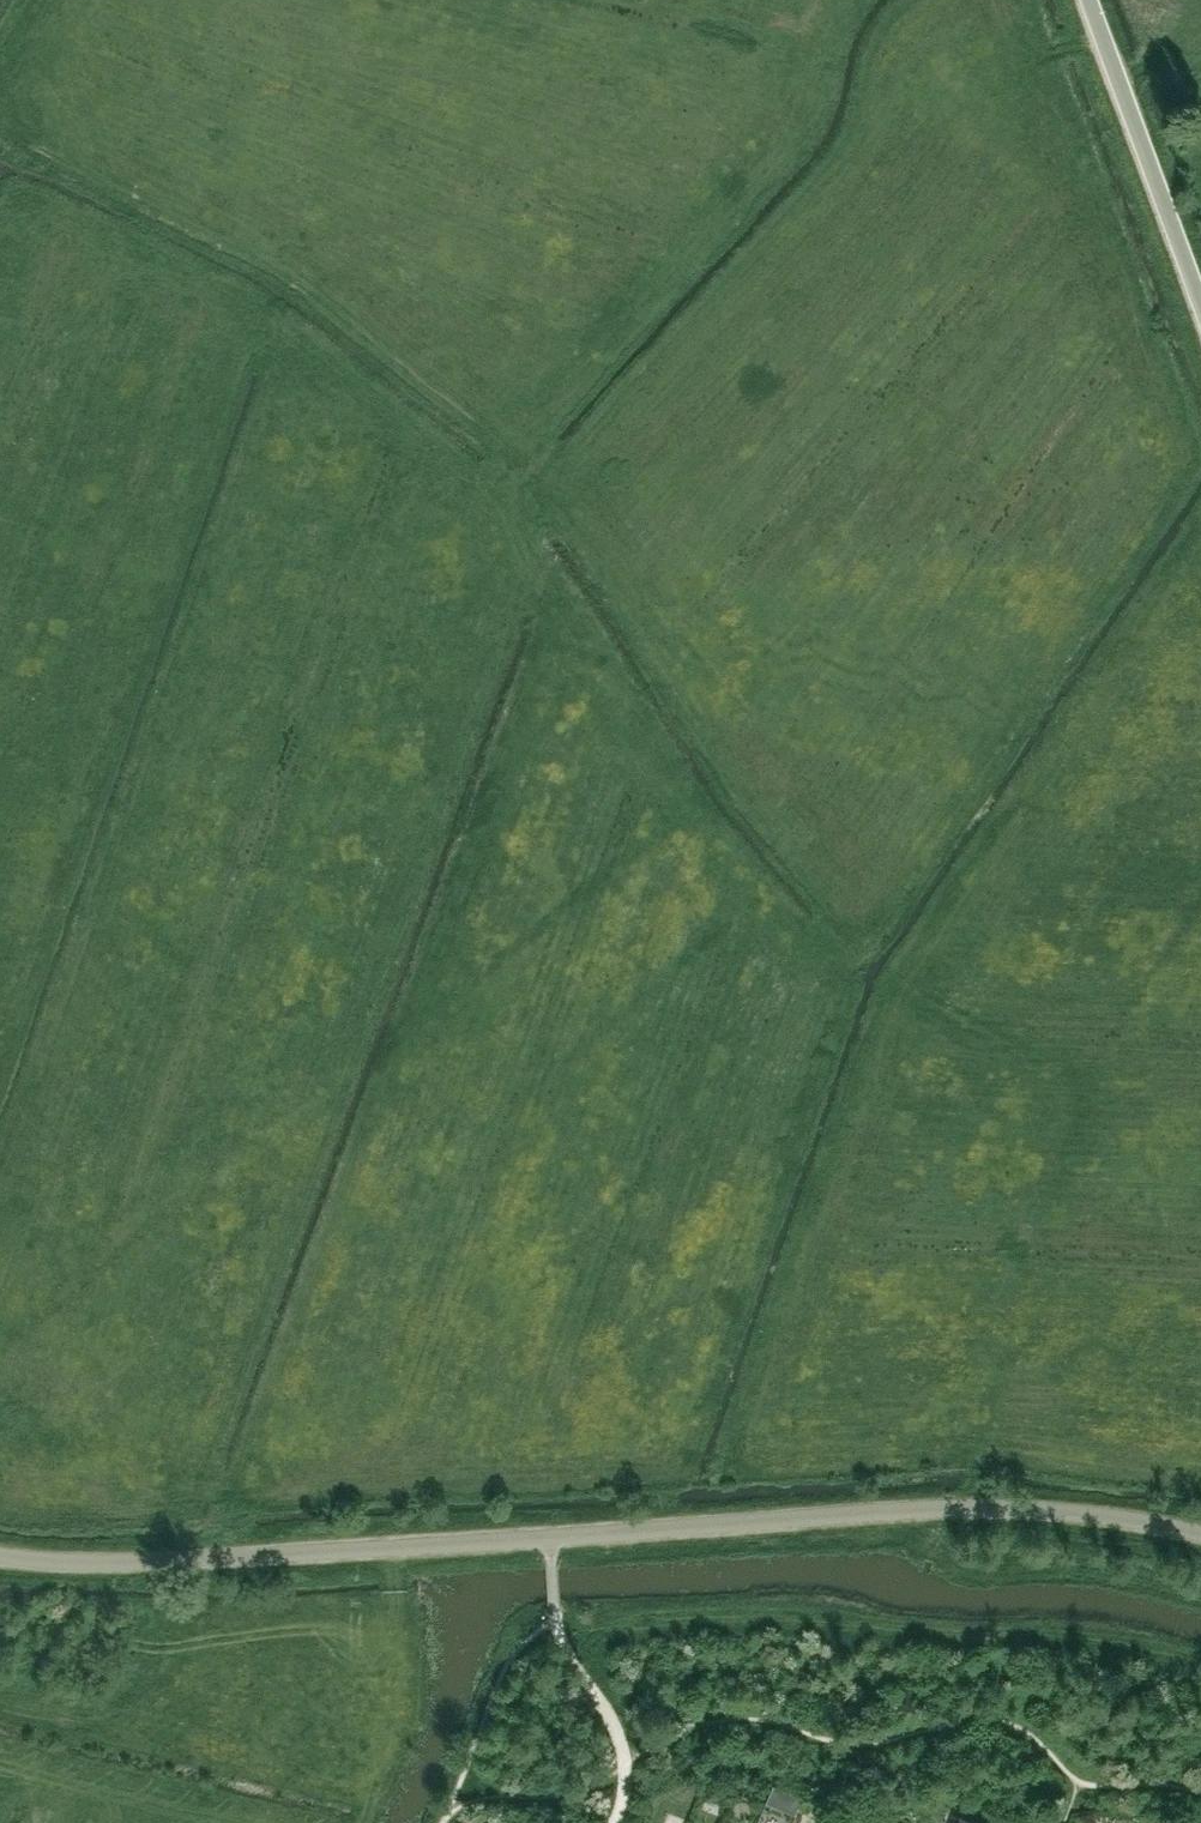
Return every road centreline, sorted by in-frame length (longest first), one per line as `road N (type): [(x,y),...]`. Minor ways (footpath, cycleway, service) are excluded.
road 1 (unclassified): [(1200,1531),(1093,1513),(964,1507),(178,1559),(0,1556)]
road 2 (unclassified): [(1200,302),(1089,0)]

